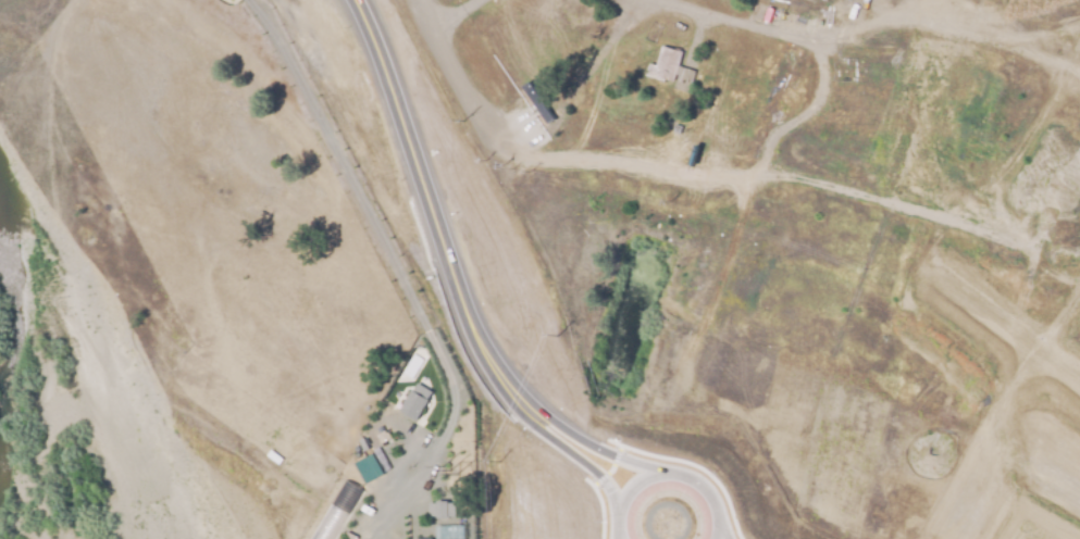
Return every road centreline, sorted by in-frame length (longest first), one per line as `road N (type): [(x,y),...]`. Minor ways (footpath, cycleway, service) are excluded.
road 1 (primary): [(637,473),(532,401),(485,338),(362,0)]
road 2 (primary): [(714,538),(721,505),(713,486),(679,462),(647,466),(630,480),(618,512),(625,538)]

